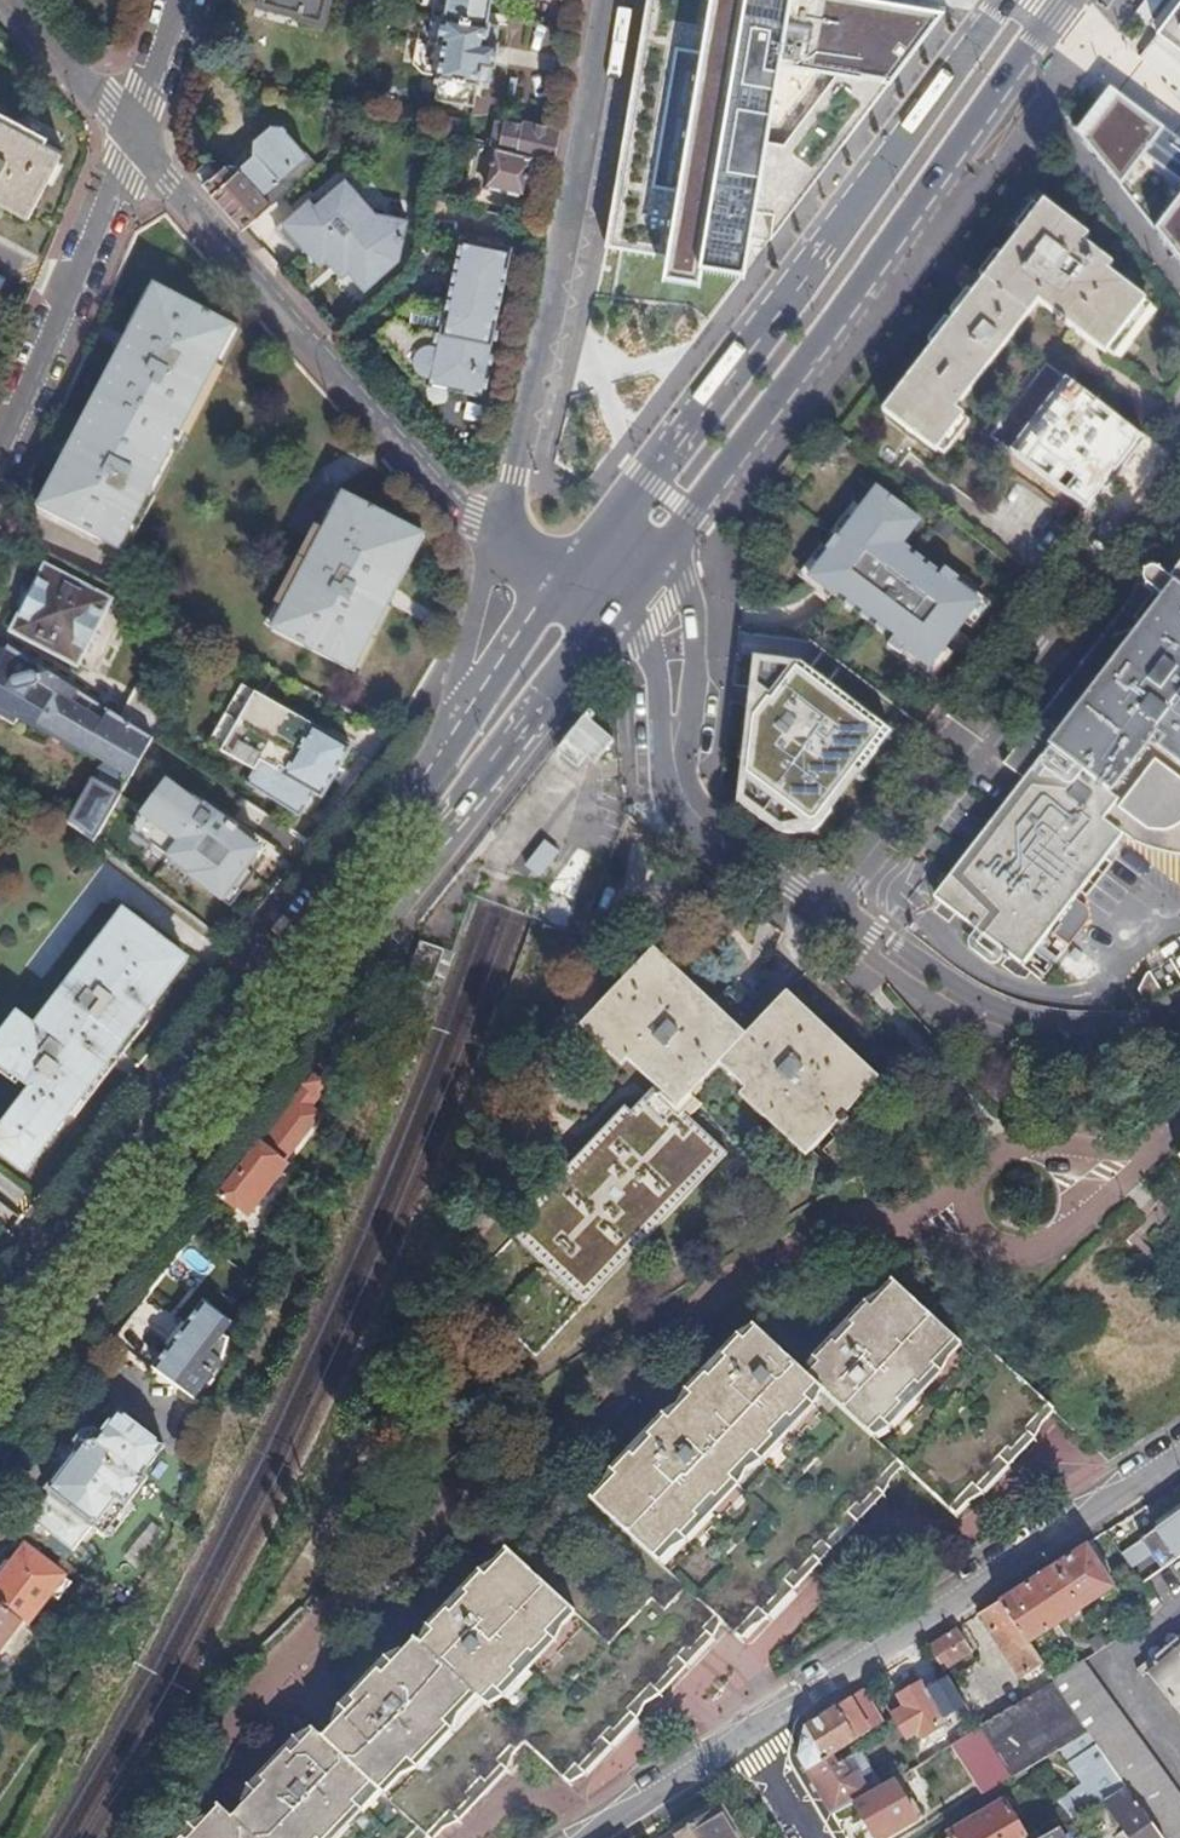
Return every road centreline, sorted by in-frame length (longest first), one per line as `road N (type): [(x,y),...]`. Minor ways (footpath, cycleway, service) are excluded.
road 1 (primary): [(0,1421),(619,612)]
road 2 (residential): [(967,1220),(844,1221),(712,1286),(558,1448),(524,1468),(458,1487),(261,1687),(213,1771)]
road 3 (primary): [(470,720),(0,1333)]
road 4 (primary): [(665,554),(1063,0)]
road 5 (primary): [(1007,0),(625,523)]
road 6 (residential): [(132,139),(472,521),(494,536)]
road 7 (residential): [(1179,1452),(747,1730)]
road 8 (residential): [(967,729),(826,914),(694,817),(677,779),(674,734)]
road 9 (residential): [(0,436),(132,139)]
road 10 (residential): [(1135,1158),(1039,1145),(995,1153),(965,1186),(967,1220)]
road 11 (residential): [(967,1220),(989,1246),(1040,1247),(1135,1158)]
road 12 (residential): [(747,1730),(582,1837)]
road 13 (residential): [(674,734),(697,694),(698,617),(665,554)]
road 14 (residential): [(494,536),(461,683),(470,720)]
road 15 (residential): [(9,0),(132,139)]
road 16 (primary): [(581,581),(470,720)]
road 17 (residential): [(132,139),(175,0)]
road 18 (residential): [(619,612),(656,657),(674,734)]
road 19 (residential): [(809,1837),(747,1730)]

